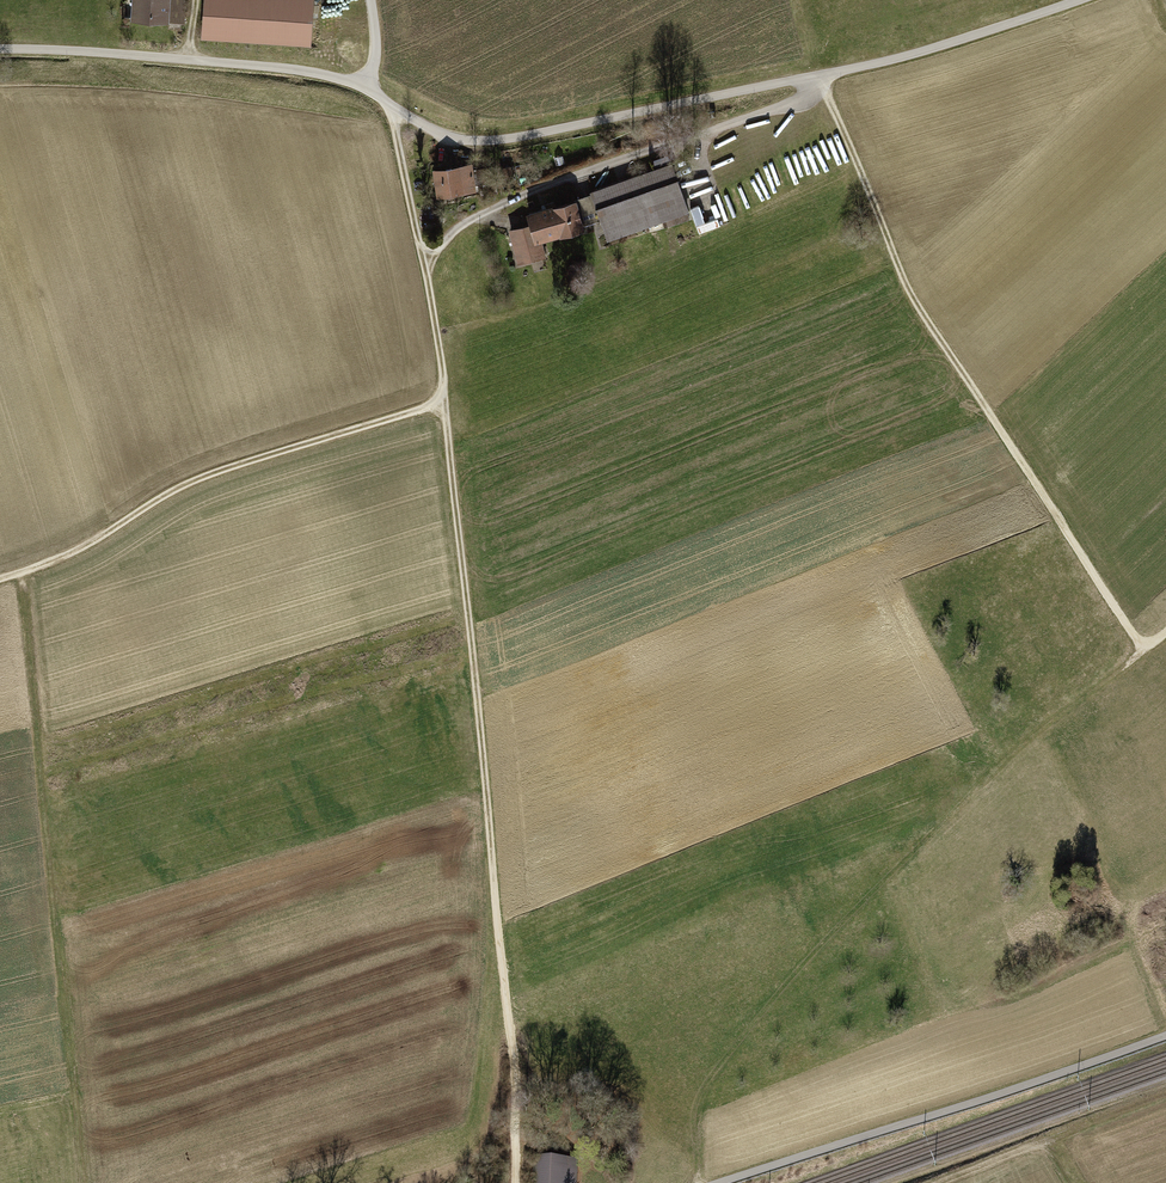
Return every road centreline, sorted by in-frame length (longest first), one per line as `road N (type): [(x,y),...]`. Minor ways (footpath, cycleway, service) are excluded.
road 1 (track): [(441,389),(518,1182)]
road 2 (track): [(818,75),(907,288),(1143,650)]
road 3 (track): [(20,571),(82,1182)]
road 4 (track): [(424,266),(443,374),(437,400),(219,470),(72,552),(0,578)]
road 5 (unclassified): [(365,84),(439,132),(477,141),(818,75)]
road 6 (track): [(1165,1036),(720,1182)]
road 7 (residential): [(818,75),(805,99),(507,202),(459,226),(424,266)]
road 8 (unclassified): [(0,49),(284,68),(365,84)]
road 9 (track): [(1143,650),(1007,761),(890,879)]
road 10 (unclassified): [(818,75),(937,47),(1069,0)]
road 11 (track): [(424,266),(391,104)]

